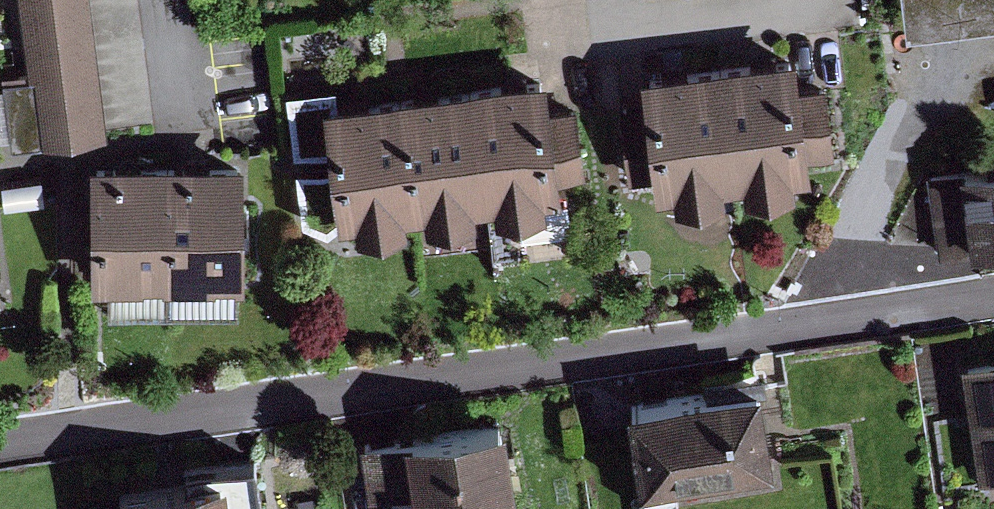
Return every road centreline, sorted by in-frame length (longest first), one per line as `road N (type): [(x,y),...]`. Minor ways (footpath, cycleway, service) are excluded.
road 1 (residential): [(0,445),(993,295)]

